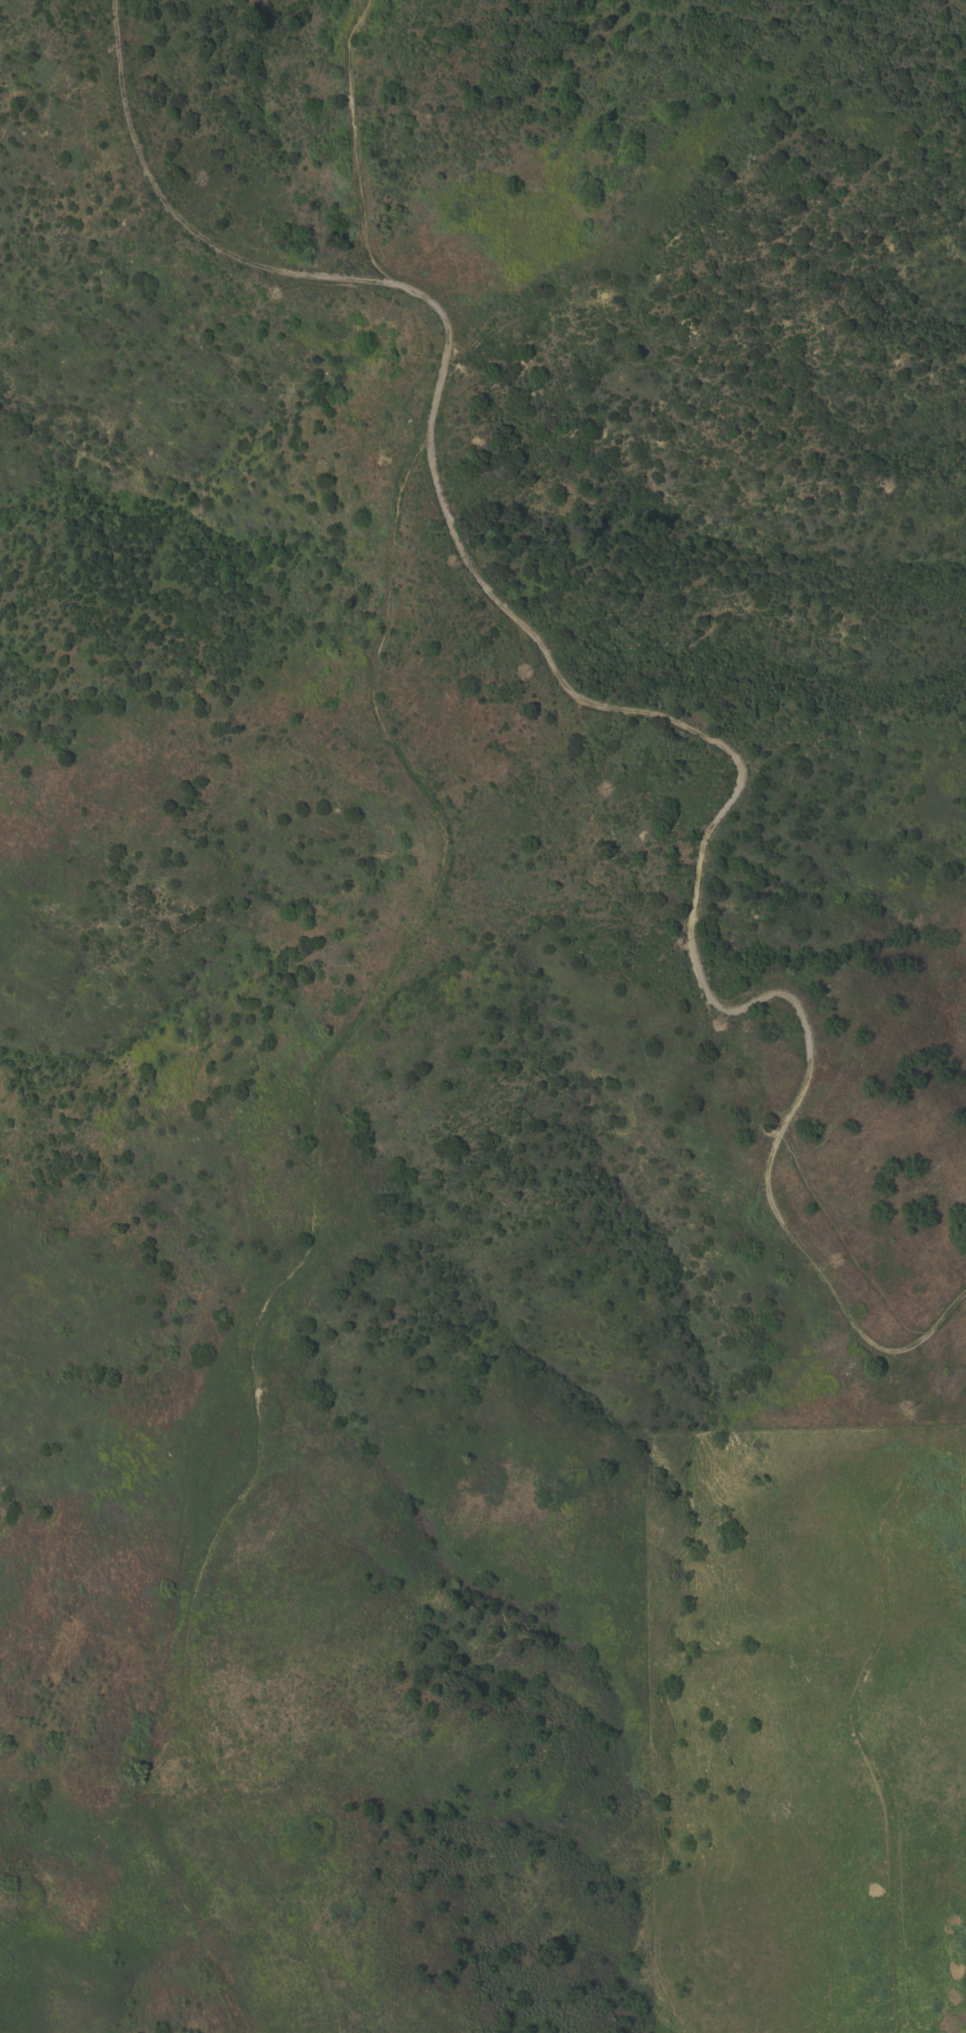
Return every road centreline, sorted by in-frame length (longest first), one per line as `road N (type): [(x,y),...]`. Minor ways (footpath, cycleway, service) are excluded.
road 1 (track): [(114,0),(138,153),(152,191),(180,223),(245,264),(393,286),(424,297),(441,316),(449,340),(429,444),(438,509),(490,605),(532,637),(562,685),(594,709),(662,719),(718,743),(744,767),(732,805),(698,845),(690,913),(712,1005),(722,1011),(784,997),(810,1019),(810,1061),(764,1197),(792,1249),(858,1343),(890,1355),(930,1343),(965,1311)]
road 2 (track): [(331,2032),(319,1970),(224,1813),(187,1732),(191,1594),(210,1537),(248,1496),(255,1474),(244,1342),(275,1298),(311,1272),(310,1102),(362,1034),(457,853),(440,804),(369,697),(391,483),(434,409)]
road 3 (track): [(965,1407),(924,1431),(908,1470),(888,1539),(892,1601),(854,1697),(856,1739),(890,1797),(898,1857),(906,1927),(894,2032)]
road 4 (track): [(312,277),(353,255),(365,237),(349,59),(370,0)]

